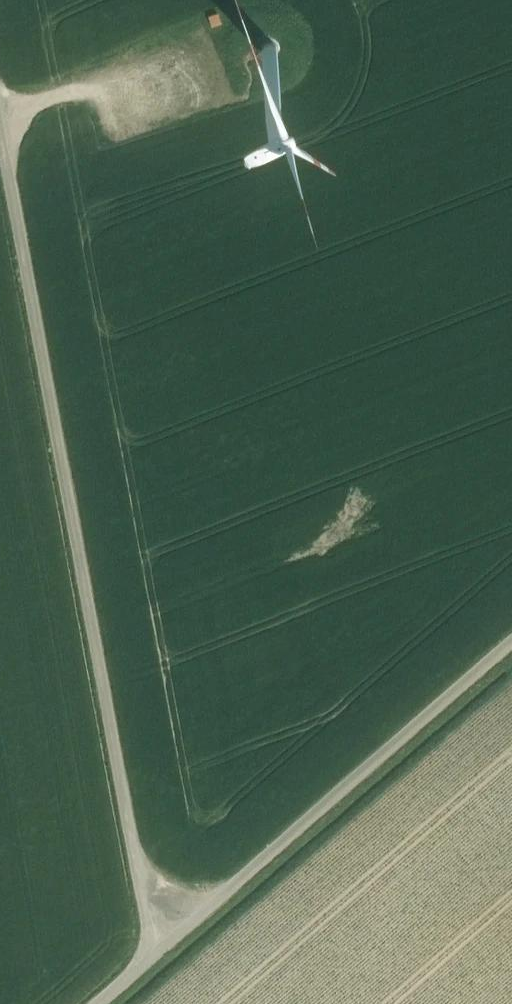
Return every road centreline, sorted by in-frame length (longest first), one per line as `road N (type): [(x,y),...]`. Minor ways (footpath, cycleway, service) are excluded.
road 1 (track): [(0,95),(154,953)]
road 2 (track): [(511,644),(154,953)]
road 3 (track): [(7,126),(53,92),(154,88),(226,69)]

